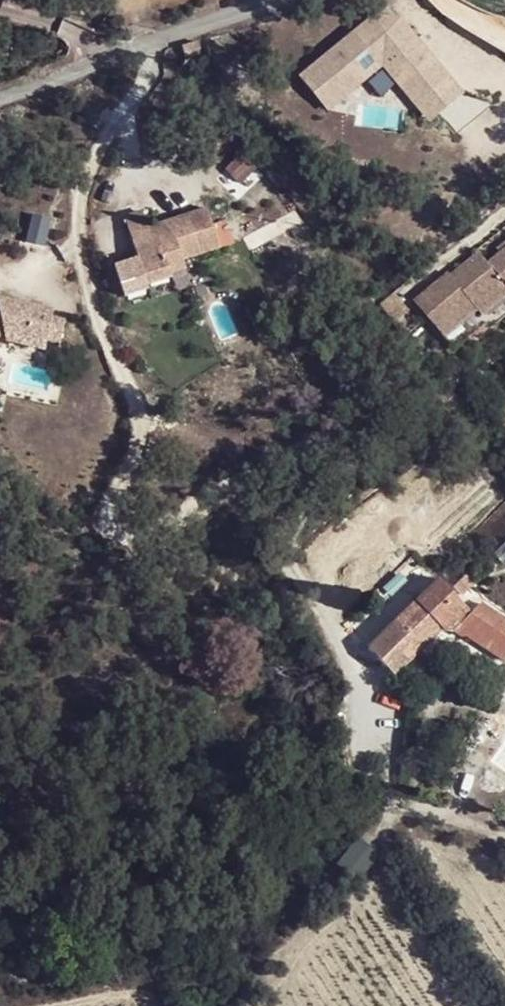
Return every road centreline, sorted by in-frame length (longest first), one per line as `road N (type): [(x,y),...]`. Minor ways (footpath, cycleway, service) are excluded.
road 1 (track): [(401,762),(317,871),(220,955),(29,993),(0,987)]
road 2 (unclassified): [(0,97),(270,0)]
road 3 (track): [(504,842),(372,800)]

